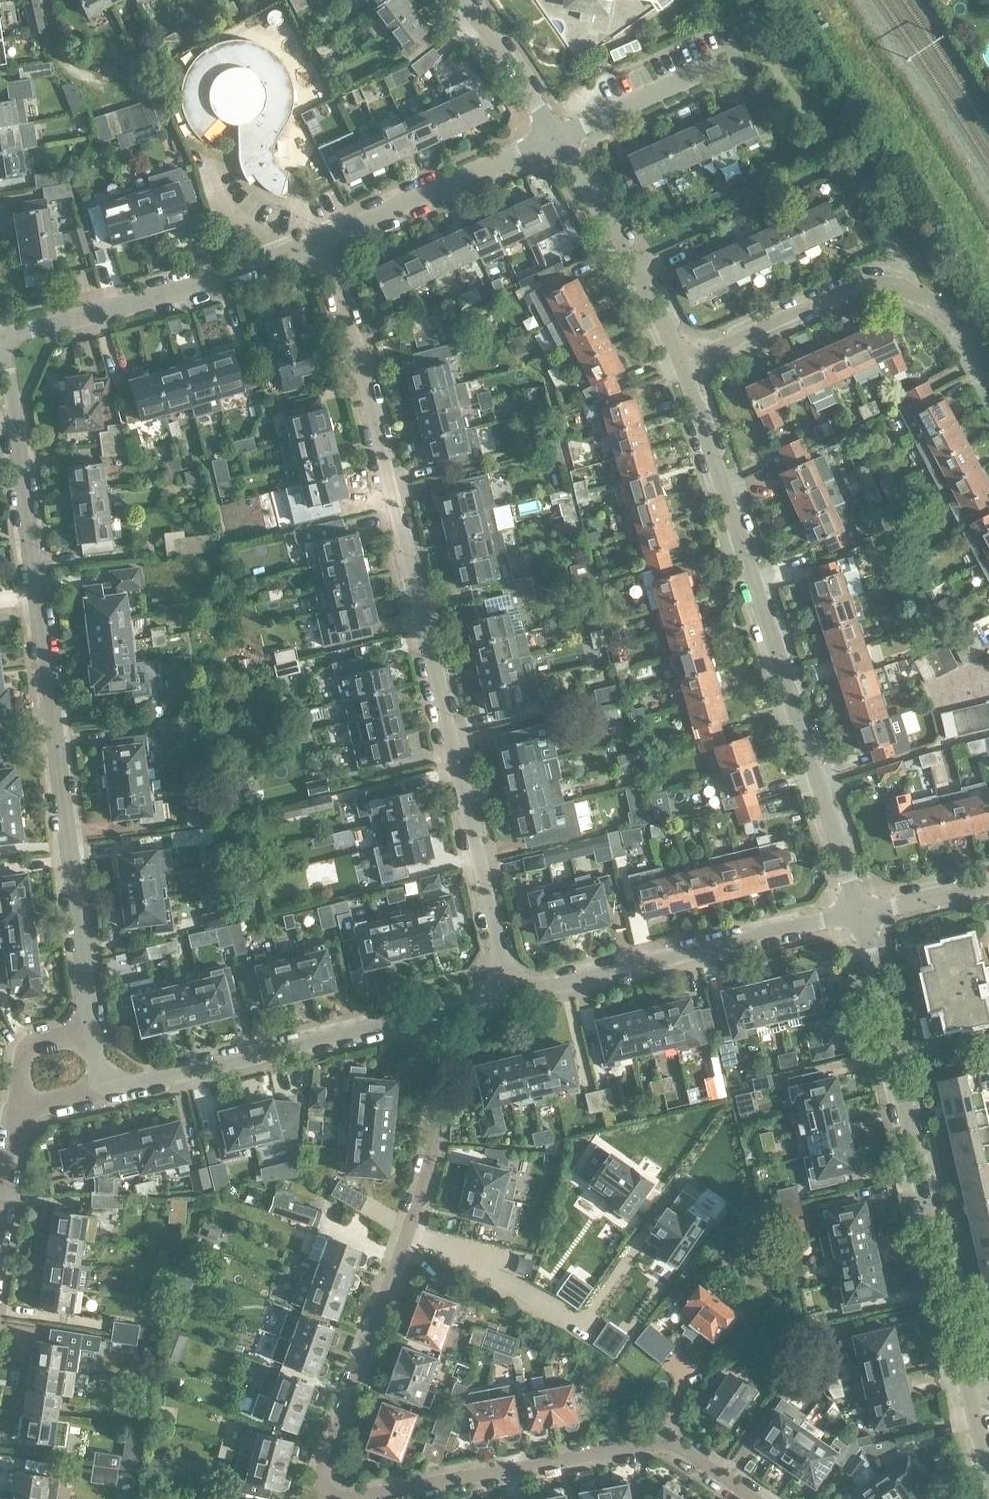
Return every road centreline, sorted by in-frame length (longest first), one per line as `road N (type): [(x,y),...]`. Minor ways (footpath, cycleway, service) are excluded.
road 1 (residential): [(509,997),(324,239)]
road 2 (residential): [(95,1022),(0,404)]
road 3 (tertiary): [(862,917),(676,365)]
road 4 (tertiary): [(988,1456),(862,917)]
road 5 (residential): [(319,1498),(321,1473),(432,1157),(436,1089),(422,1018)]
road 6 (residential): [(751,1498),(669,1442),(329,1498)]
road 7 (residential): [(676,365),(862,284),(910,292),(953,315),(988,372)]
road 8 (residential): [(509,997),(862,917)]
road 9 (residential): [(0,331),(172,295),(324,239)]
road 10 (residential): [(108,1092),(422,1018)]
road 11 (residential): [(324,239),(560,138)]
road 12 (tertiary): [(676,365),(560,138)]
road 13 (residential): [(560,138),(756,51)]
road 14 (tertiary): [(560,138),(463,0)]
road 15 (residential): [(14,1109),(19,1057),(30,1044),(95,1022)]
road 16 (residential): [(862,917),(988,883)]

